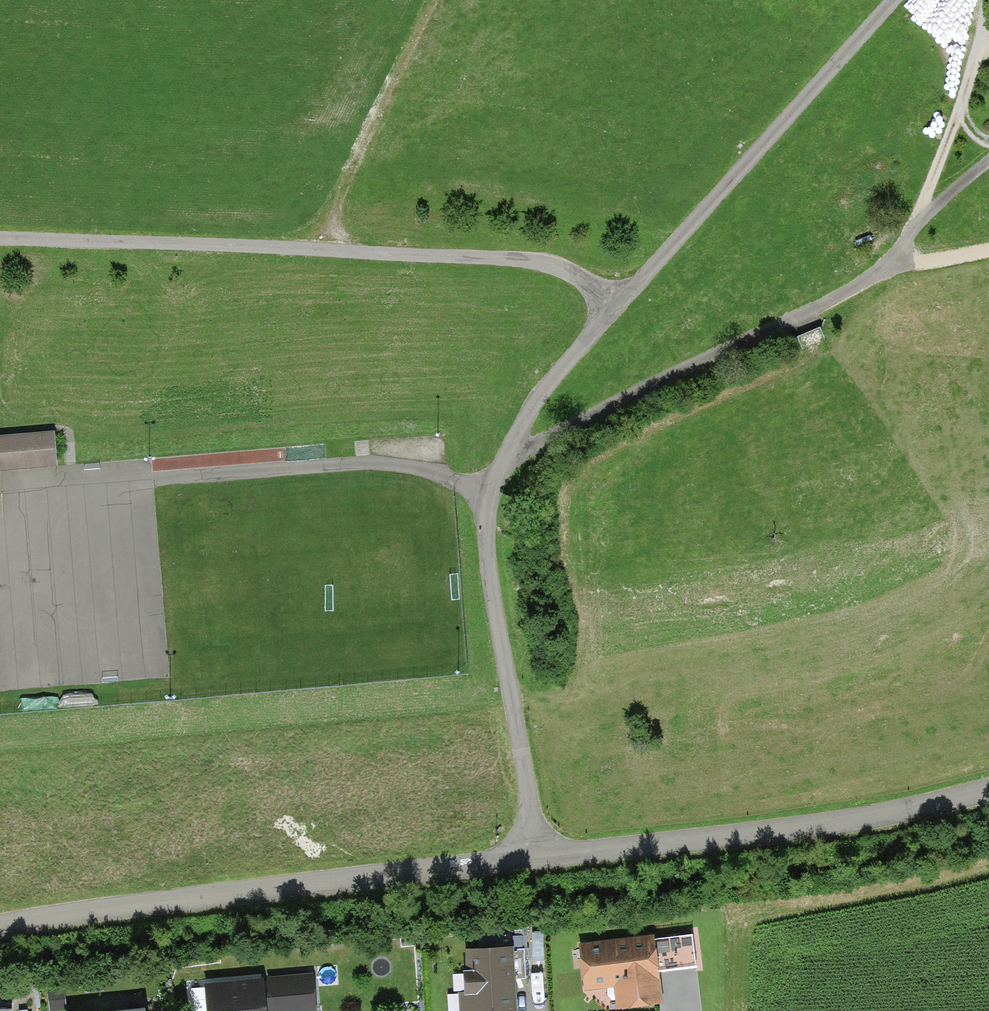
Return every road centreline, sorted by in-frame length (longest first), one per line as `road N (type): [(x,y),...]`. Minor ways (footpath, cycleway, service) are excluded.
road 1 (residential): [(608,311),(586,284),(543,263),(0,240)]
road 2 (residential): [(536,854),(479,522),(527,404),(608,311)]
road 3 (unclassified): [(0,926),(536,854)]
road 4 (unclassified): [(536,854),(851,820),(988,792)]
road 5 (track): [(505,460),(896,266)]
road 6 (residential): [(608,311),(890,0)]
road 7 (track): [(320,249),(337,193),(429,0)]
road 8 (track): [(951,0),(984,24),(916,223)]
road 9 (track): [(896,266),(916,223),(988,160)]

